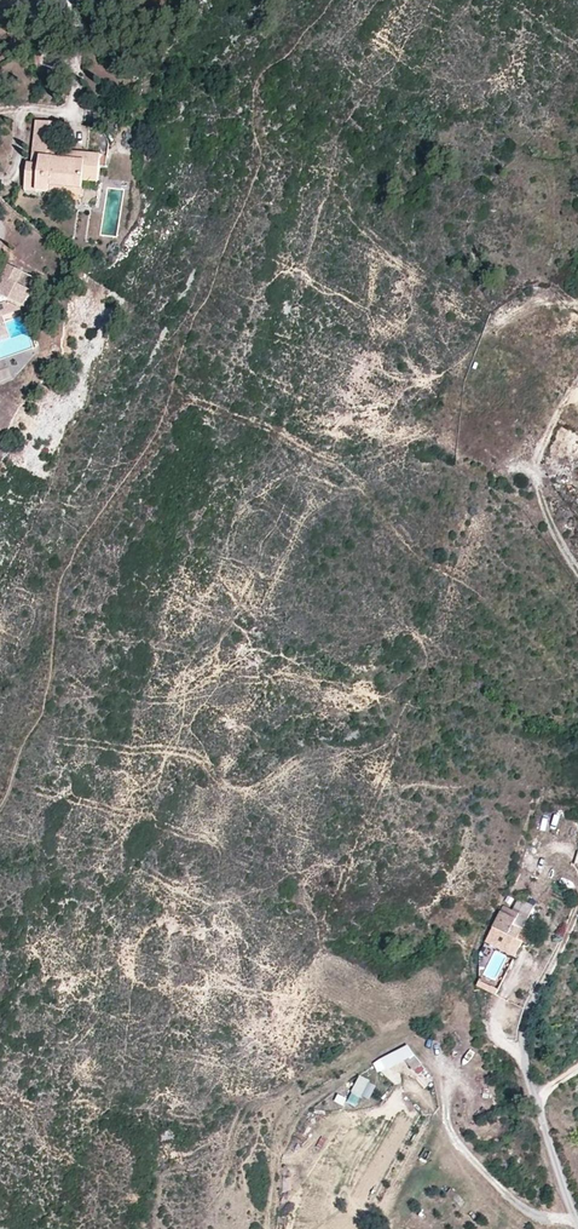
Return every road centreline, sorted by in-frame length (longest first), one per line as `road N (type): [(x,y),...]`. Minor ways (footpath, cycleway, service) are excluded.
road 1 (track): [(577,1223),(526,1043),(577,910)]
road 2 (track): [(577,568),(540,497),(537,467),(577,382)]

